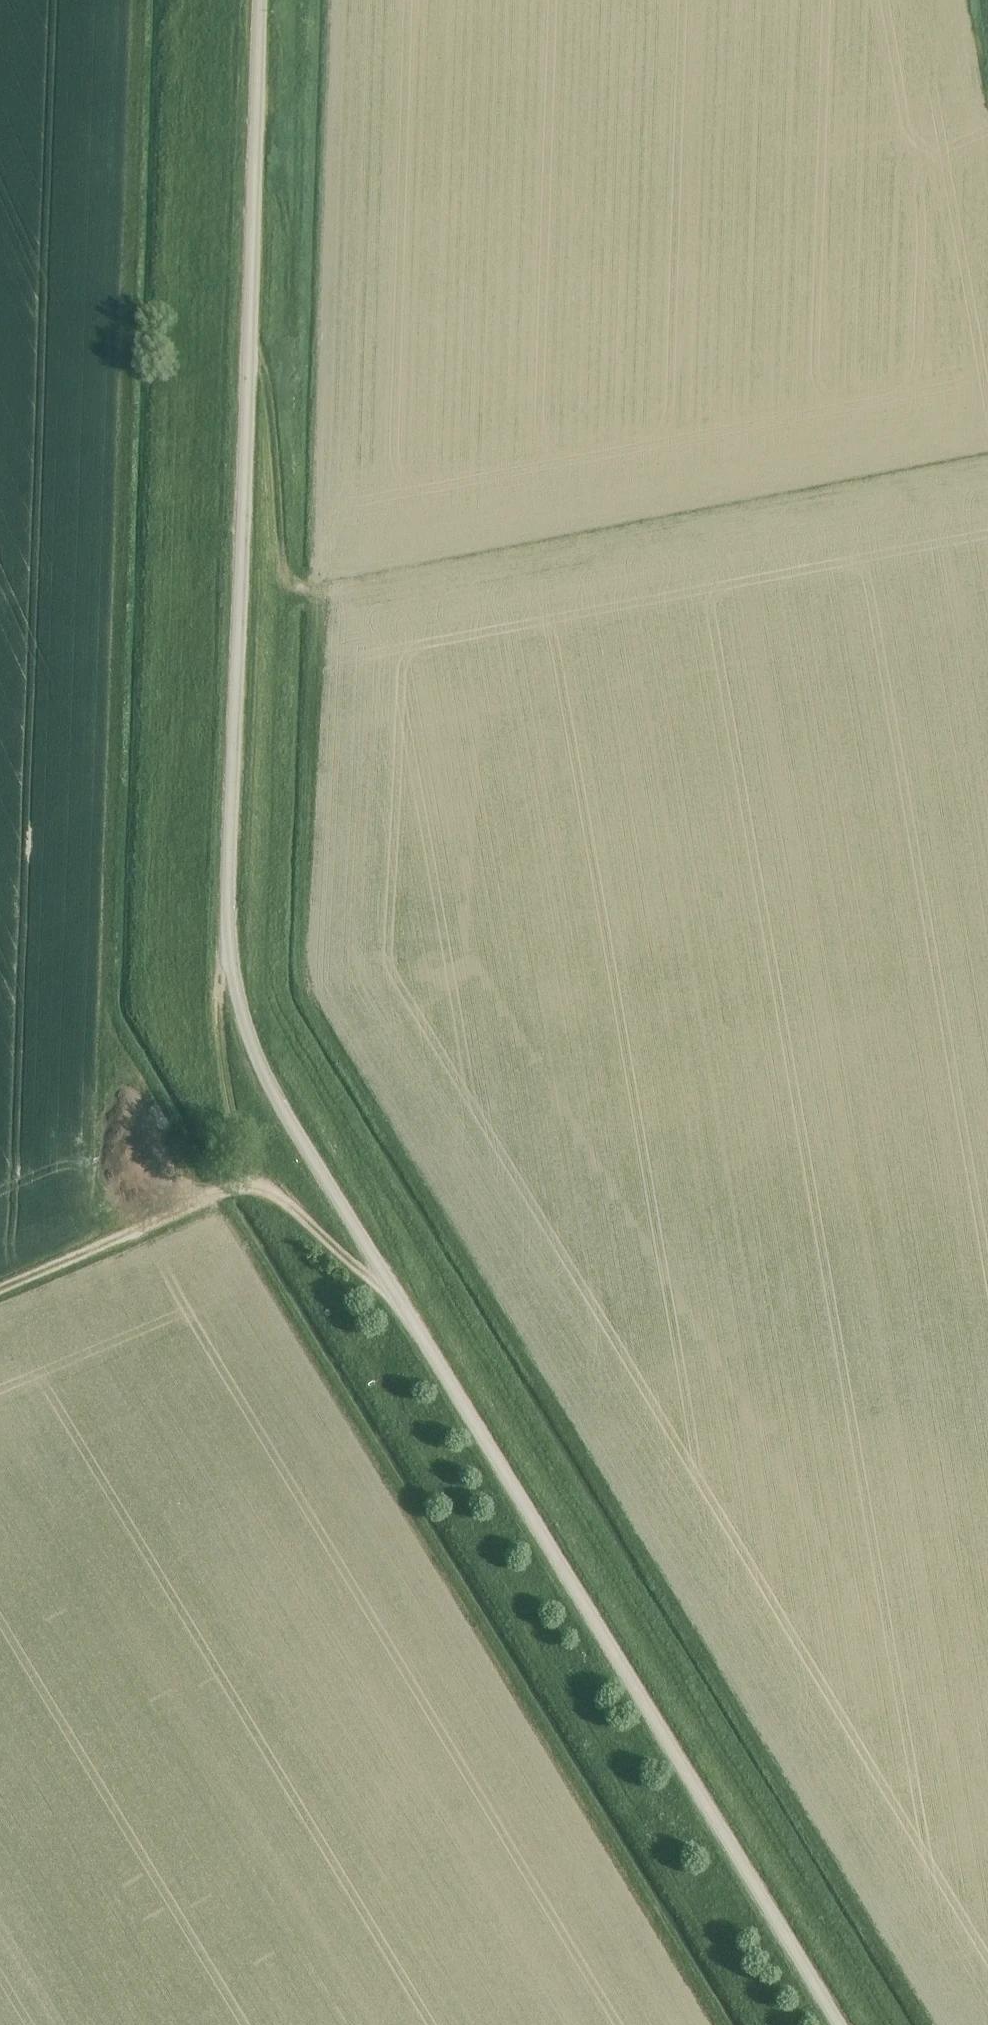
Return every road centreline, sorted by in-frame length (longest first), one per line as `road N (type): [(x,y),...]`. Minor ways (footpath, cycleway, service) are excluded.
road 1 (unclassified): [(840,2024),(277,1106),(245,1029),(229,955),(258,0)]
road 2 (track): [(390,1287),(368,1278),(279,1198),(256,1189),(209,1200),(0,1289)]
road 3 (track): [(229,955),(219,982),(219,1036),(236,1189)]

